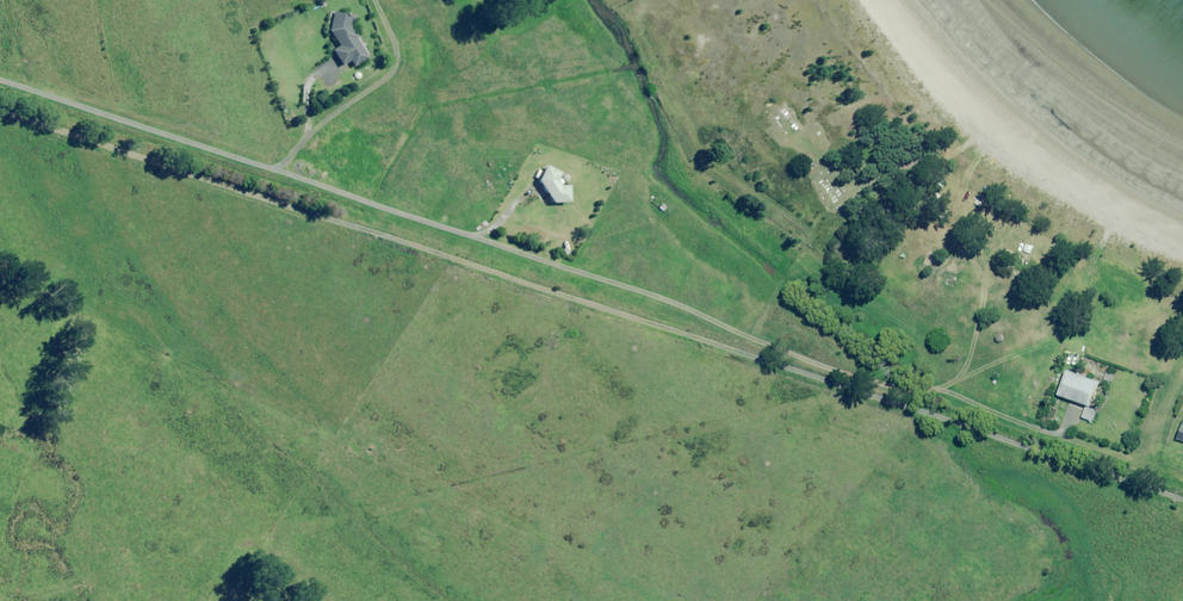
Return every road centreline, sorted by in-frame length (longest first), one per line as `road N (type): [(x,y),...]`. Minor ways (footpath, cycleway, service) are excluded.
road 1 (track): [(0,109),(1182,499)]
road 2 (track): [(479,236),(679,303),(897,389),(941,389),(1133,455)]
road 3 (track): [(0,79),(279,169)]
road 4 (track): [(279,169),(479,236),(525,198)]
road 5 (track): [(375,0),(391,57),(383,74),(279,169)]

